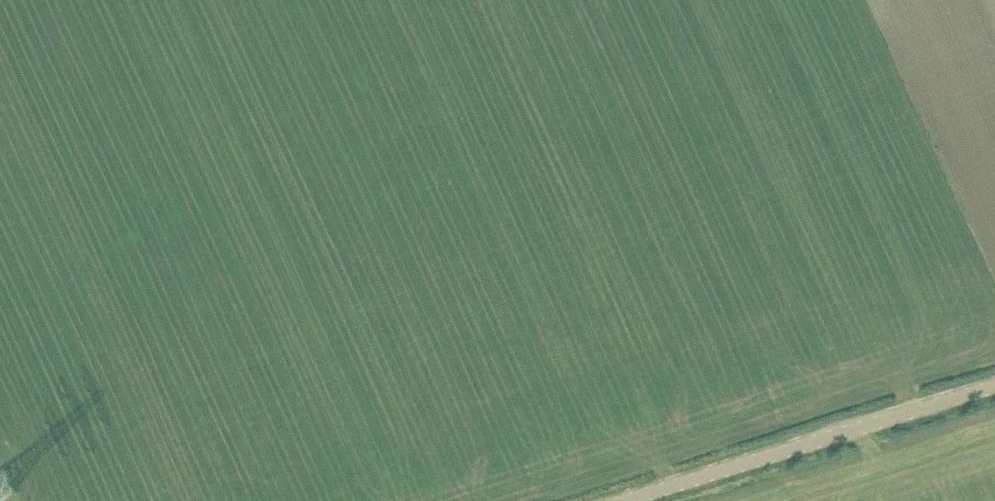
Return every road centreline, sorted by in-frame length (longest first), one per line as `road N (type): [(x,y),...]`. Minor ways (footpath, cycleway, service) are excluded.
road 1 (unclassified): [(625,500),(994,386)]

